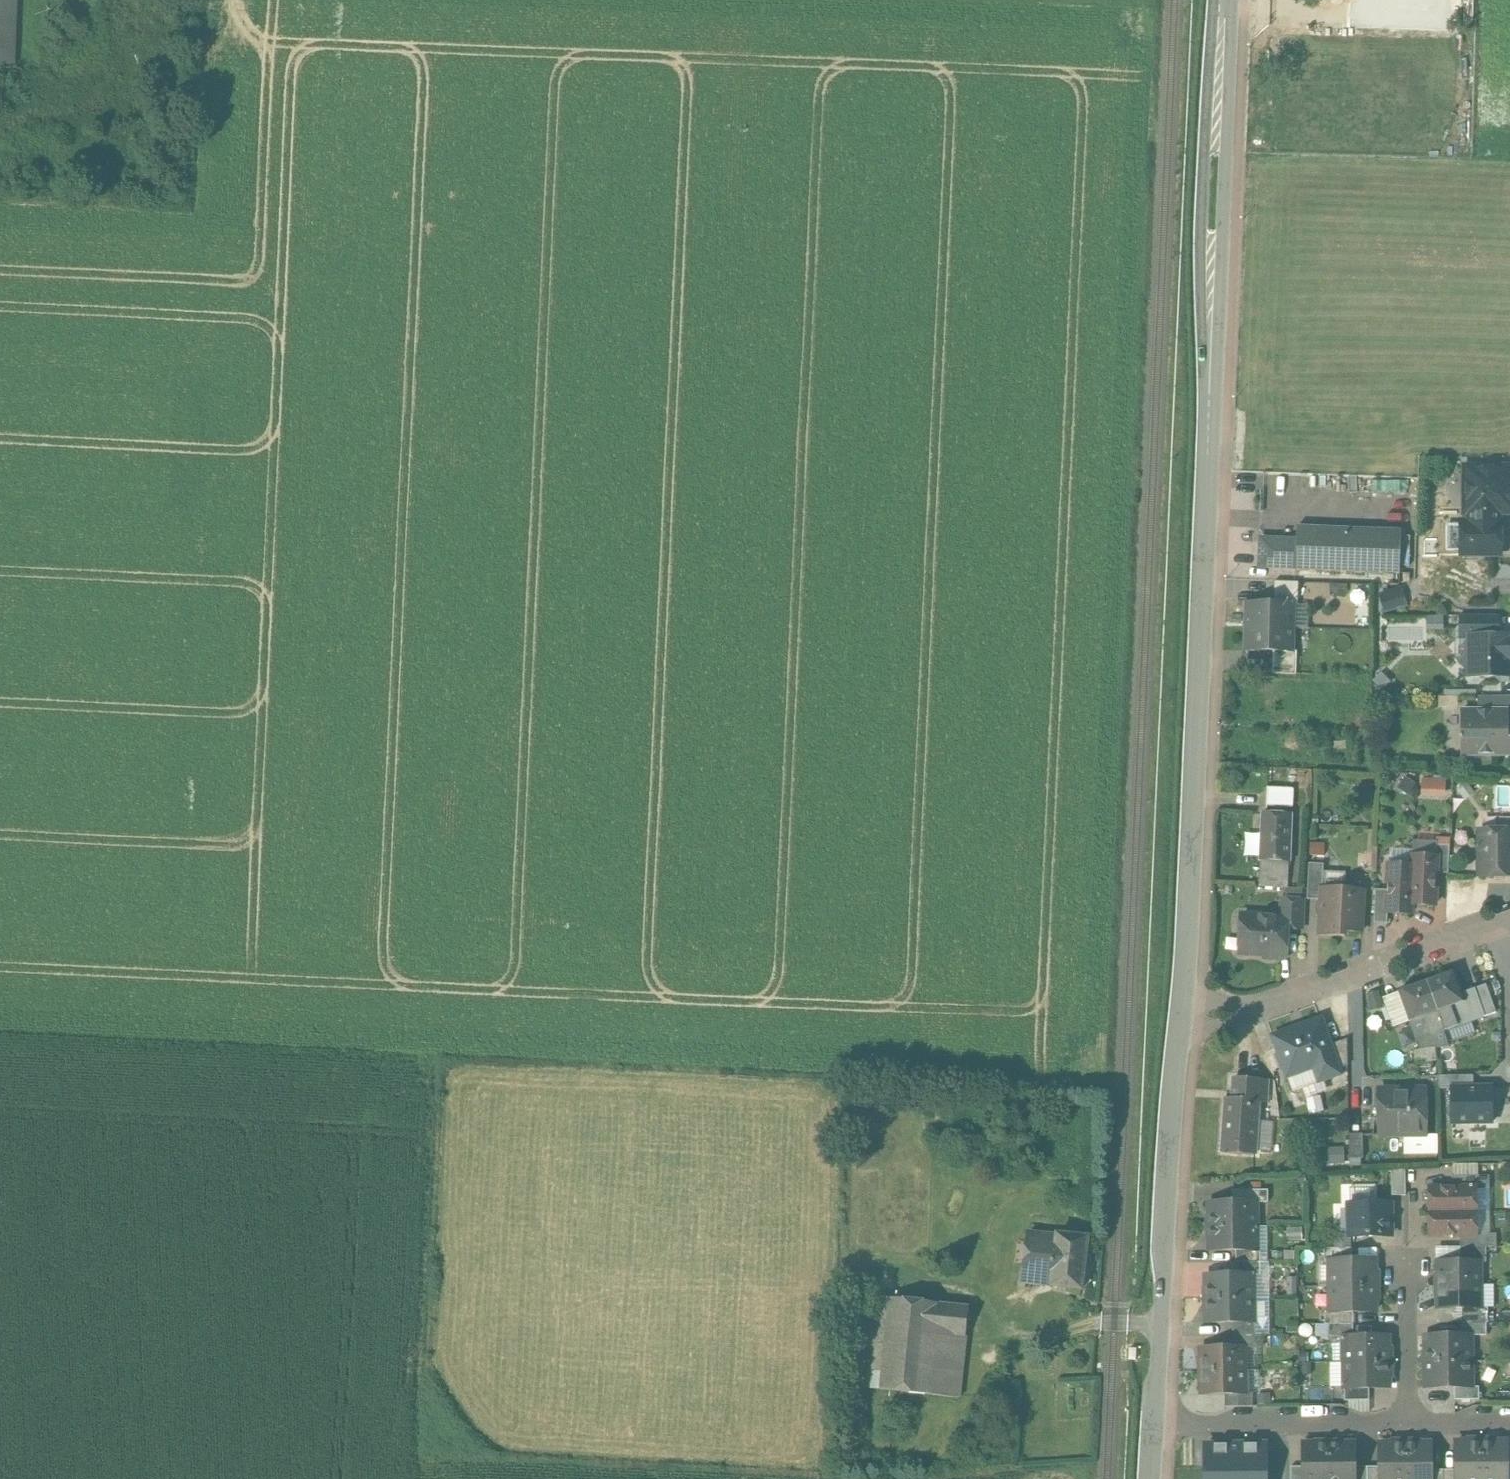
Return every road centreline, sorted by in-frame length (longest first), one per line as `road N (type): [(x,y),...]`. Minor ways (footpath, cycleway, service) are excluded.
road 1 (tertiary): [(1183,1009),(1221,0)]
road 2 (tertiary): [(1153,1424),(1183,1009)]
road 3 (residential): [(1183,1009),(1250,1009),(1509,921)]
road 4 (residential): [(1153,1424),(1411,1420)]
road 5 (residential): [(1411,1420),(1410,1262)]

